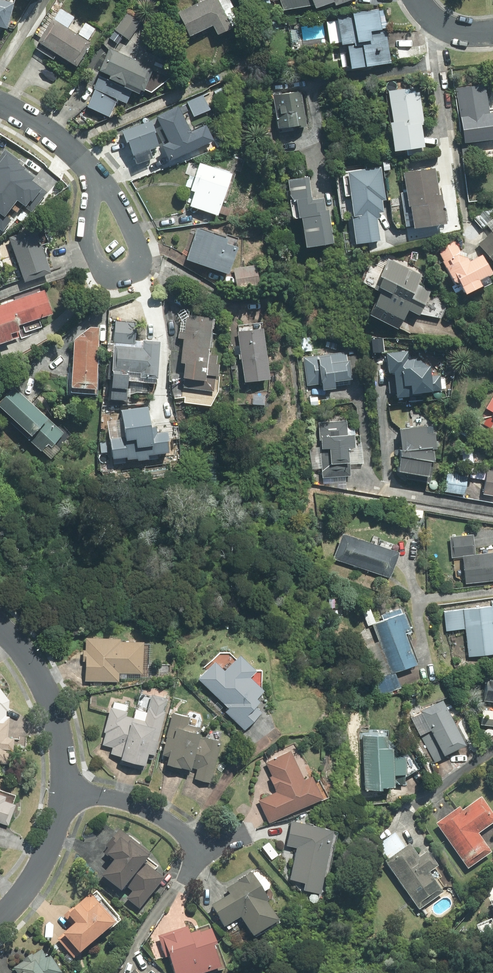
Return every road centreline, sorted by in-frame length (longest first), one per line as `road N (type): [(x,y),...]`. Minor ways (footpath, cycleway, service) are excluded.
road 1 (residential): [(0,643),(33,687),(53,747),(57,806)]
road 2 (residential): [(57,806),(150,811),(178,831),(182,847)]
road 3 (residential): [(133,245),(124,269),(101,266),(93,257),(96,179)]
road 4 (residential): [(57,806),(28,893),(0,926)]

